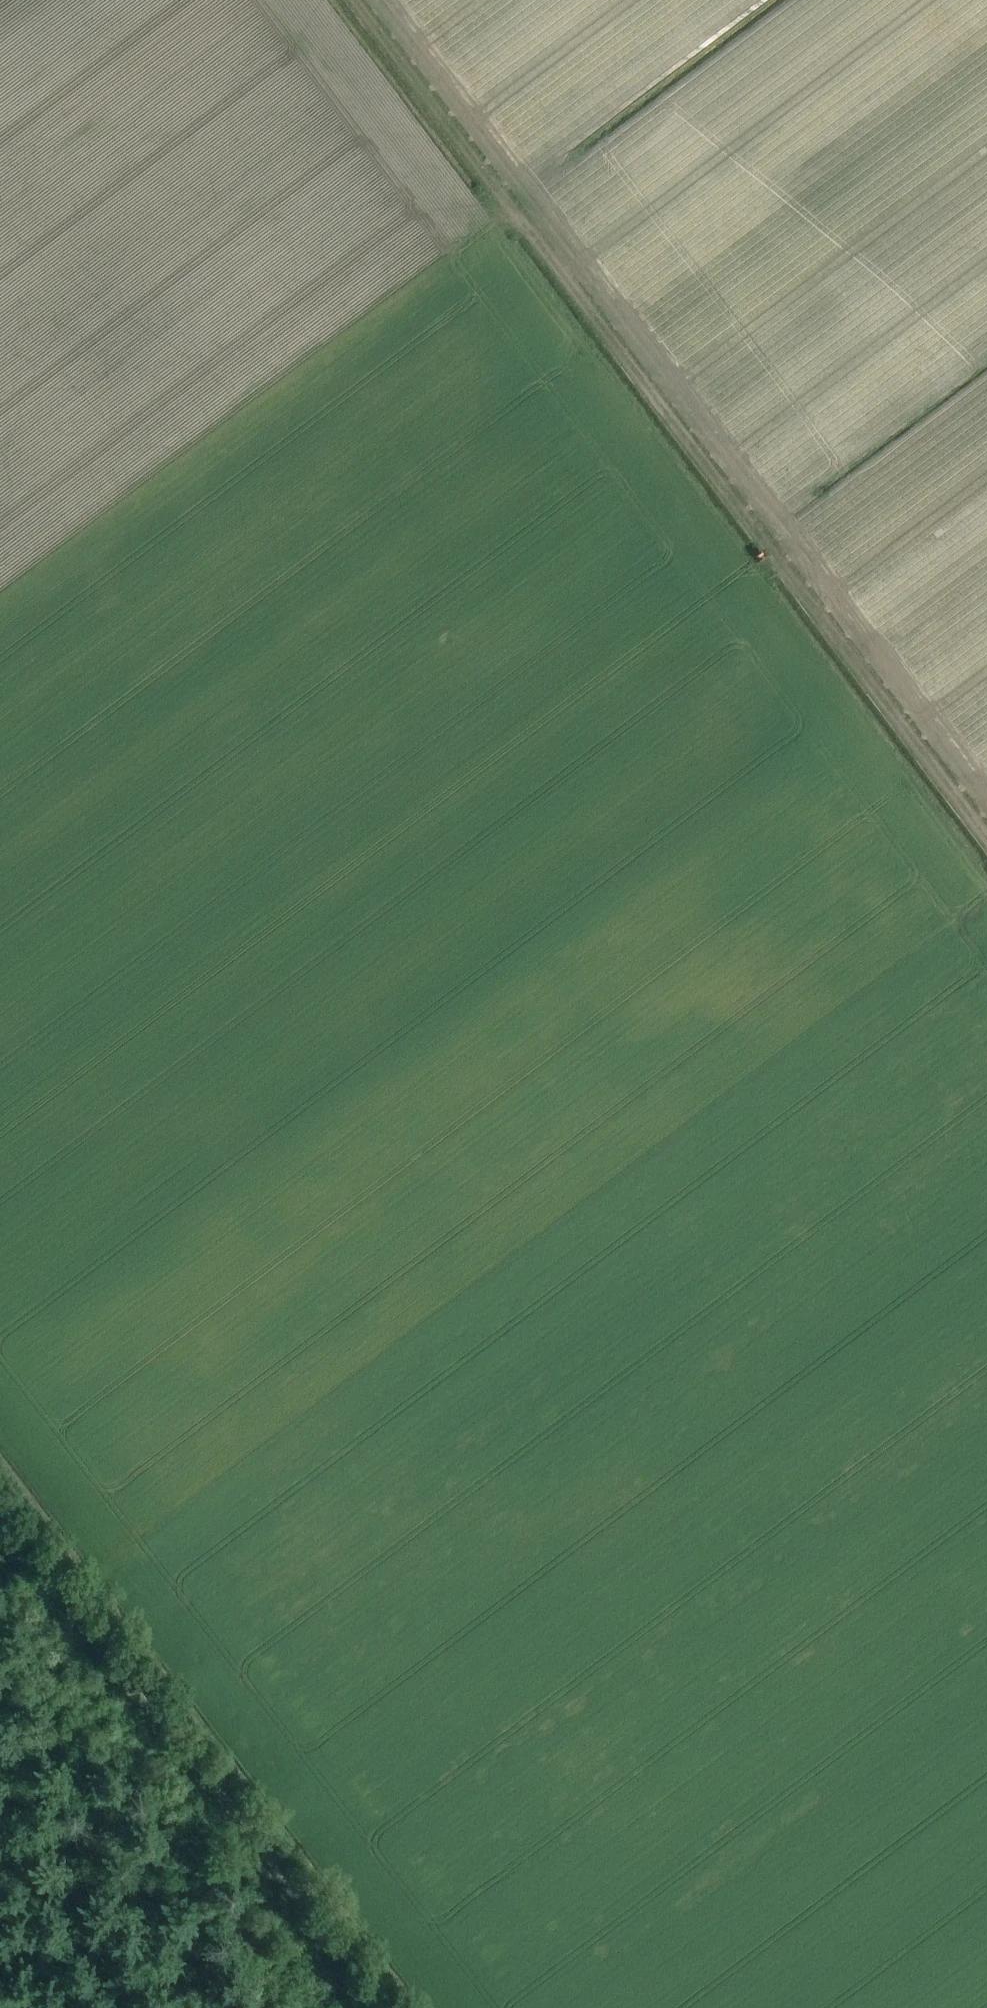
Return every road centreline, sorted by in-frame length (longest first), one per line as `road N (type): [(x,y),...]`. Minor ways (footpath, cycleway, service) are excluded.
road 1 (track): [(0,1537),(357,2007)]

